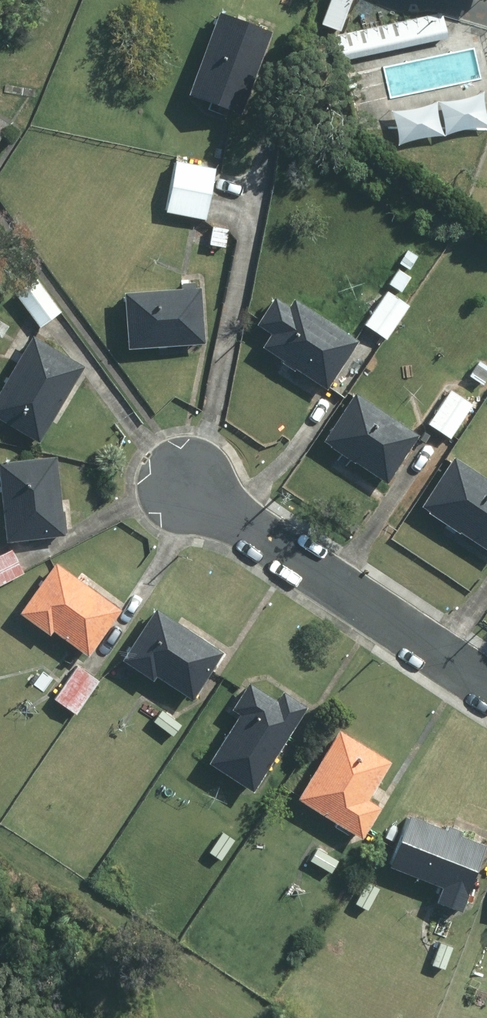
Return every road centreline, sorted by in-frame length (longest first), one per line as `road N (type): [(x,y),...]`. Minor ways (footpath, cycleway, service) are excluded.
road 1 (residential): [(486,681),(185,484)]

